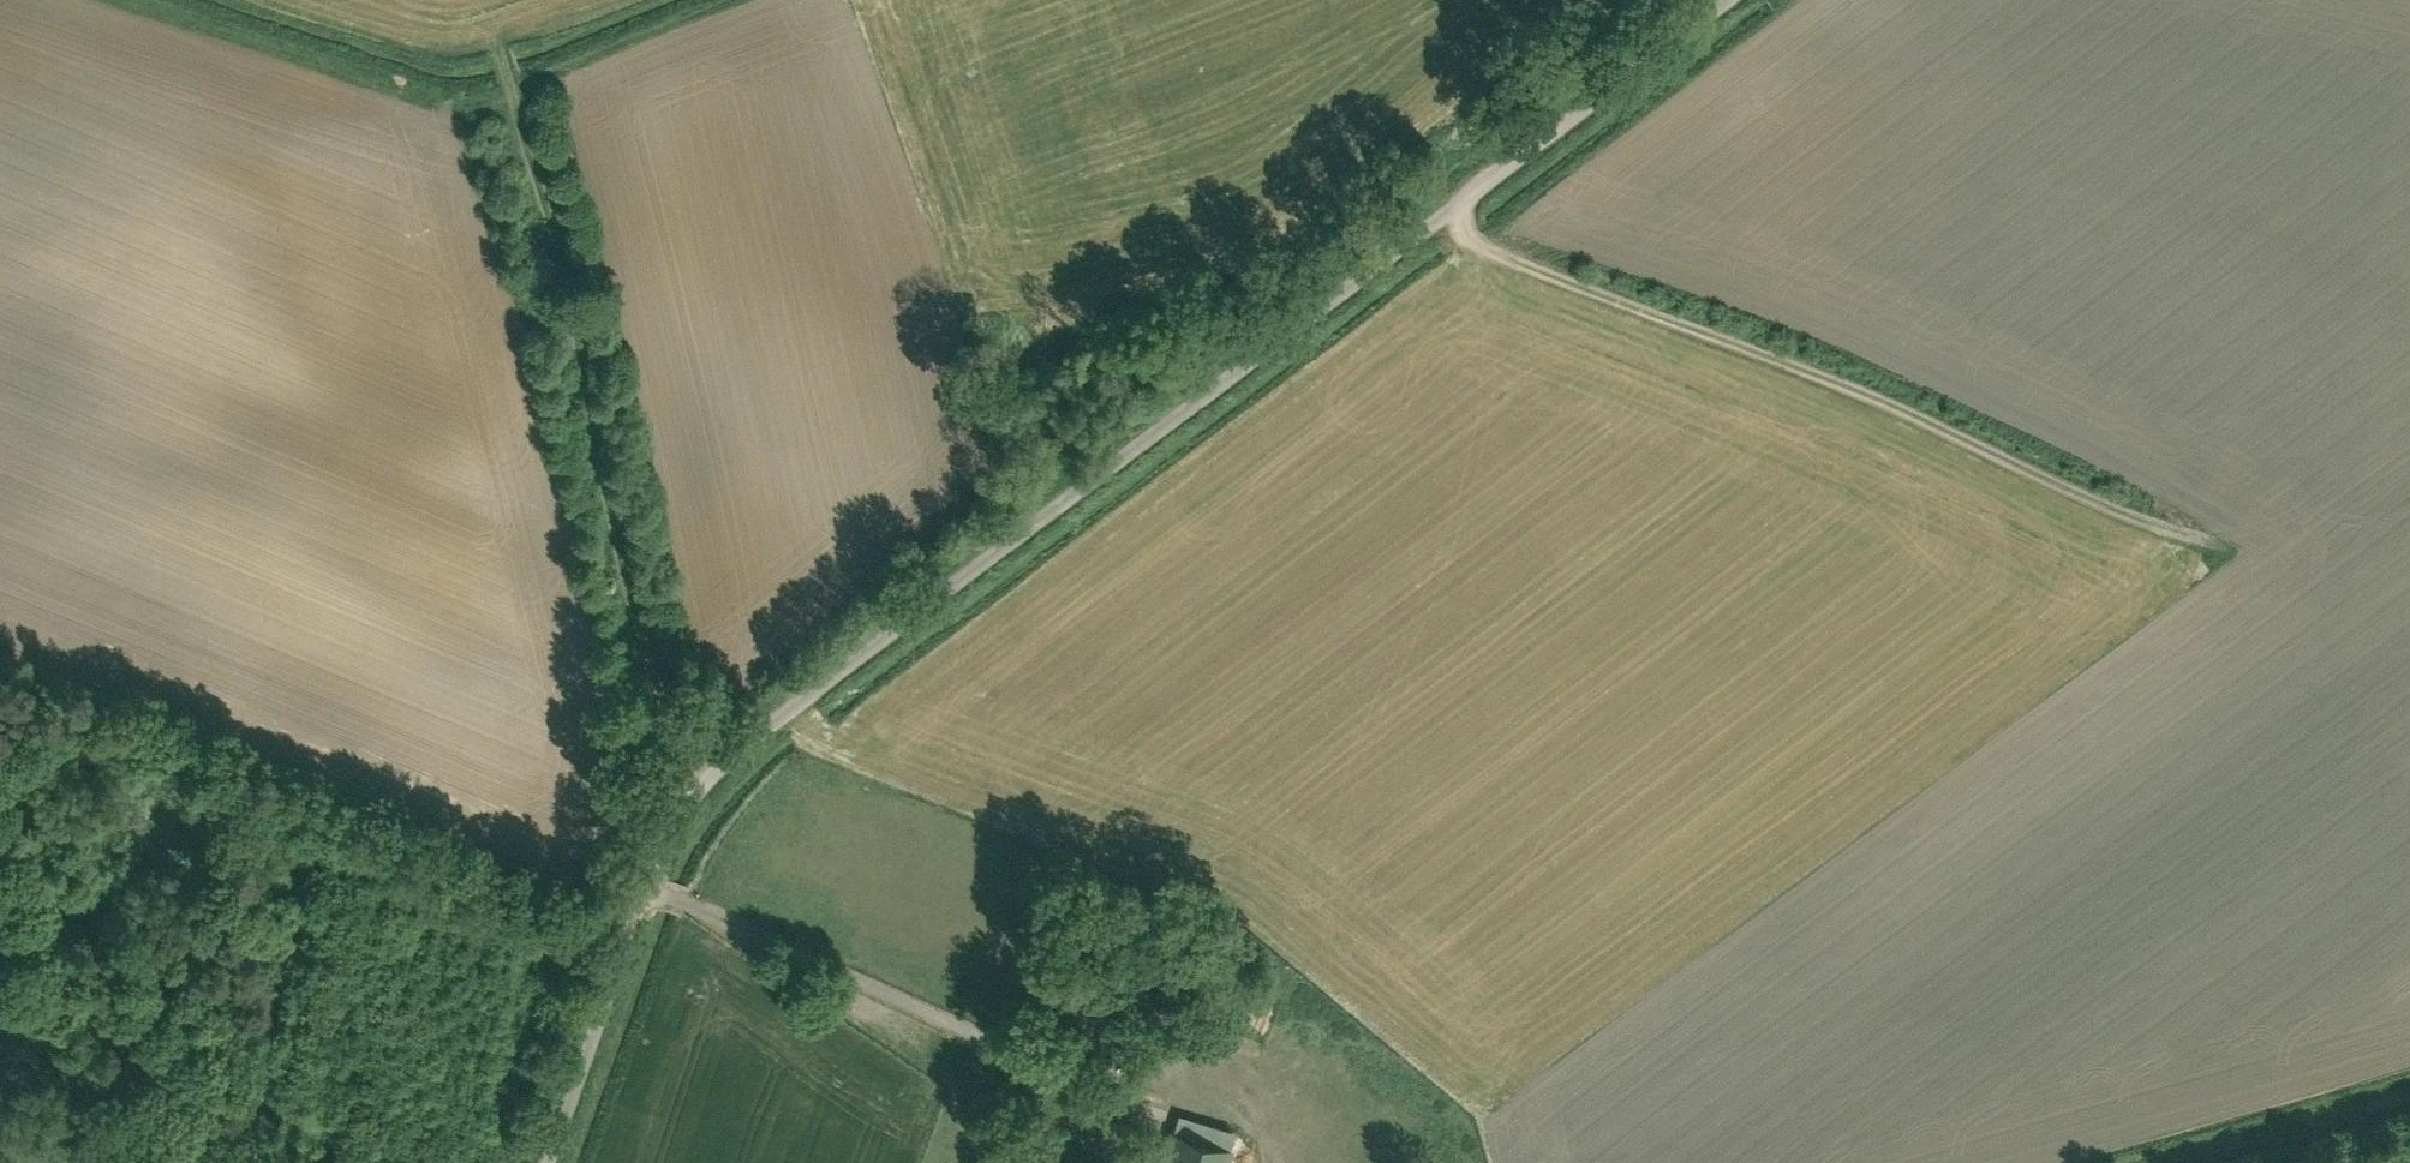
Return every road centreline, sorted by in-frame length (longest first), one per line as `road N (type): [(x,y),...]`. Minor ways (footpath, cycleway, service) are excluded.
road 1 (unclassified): [(557,1162),(695,798),(1732,0)]
road 2 (unclassified): [(279,1162),(0,931)]

